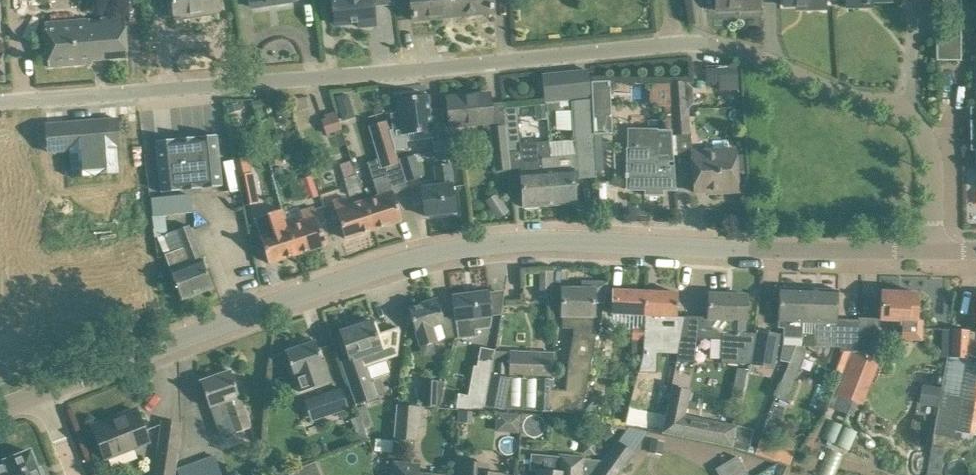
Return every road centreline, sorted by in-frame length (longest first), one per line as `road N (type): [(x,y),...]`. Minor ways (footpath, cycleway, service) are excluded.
road 1 (residential): [(0,100),(701,43),(741,48),(935,136),(934,258)]
road 2 (tertiary): [(46,397),(396,270),(478,251),(599,246),(934,258)]

